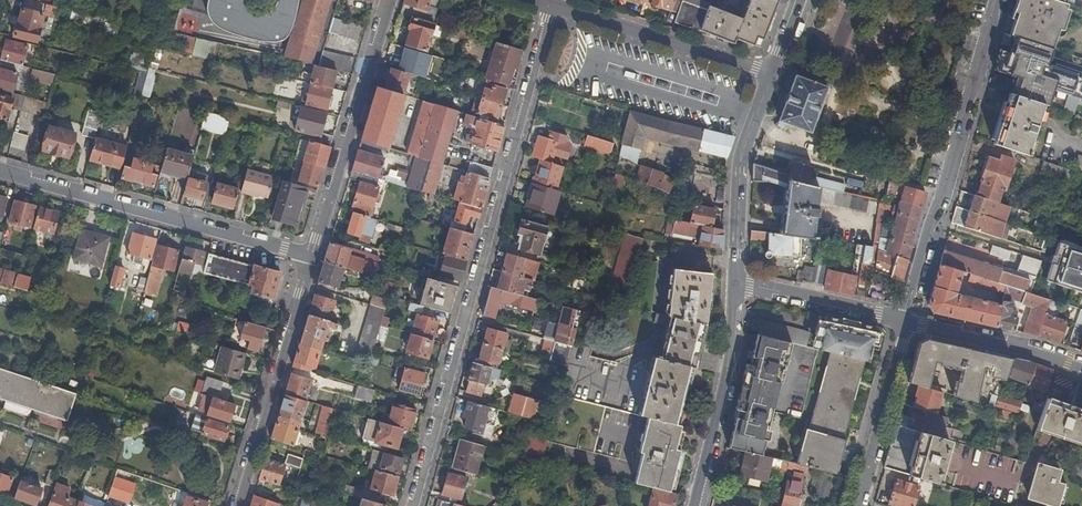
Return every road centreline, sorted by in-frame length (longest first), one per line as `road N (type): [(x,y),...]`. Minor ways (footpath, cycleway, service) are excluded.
road 1 (residential): [(551,7),(413,505)]
road 2 (tertiary): [(901,320),(999,0)]
road 3 (residential): [(0,171),(314,256)]
road 4 (residential): [(389,0),(314,256)]
road 5 (residential): [(237,505),(314,256)]
road 6 (residential): [(551,7),(771,73)]
road 7 (tertiary): [(733,283),(730,354),(694,505)]
road 8 (tertiary): [(771,73),(740,163),(733,283)]
road 9 (tertiary): [(901,320),(855,505)]
road 10 (tertiary): [(901,320),(1081,368)]
road 11 (tertiary): [(733,283),(901,320)]

